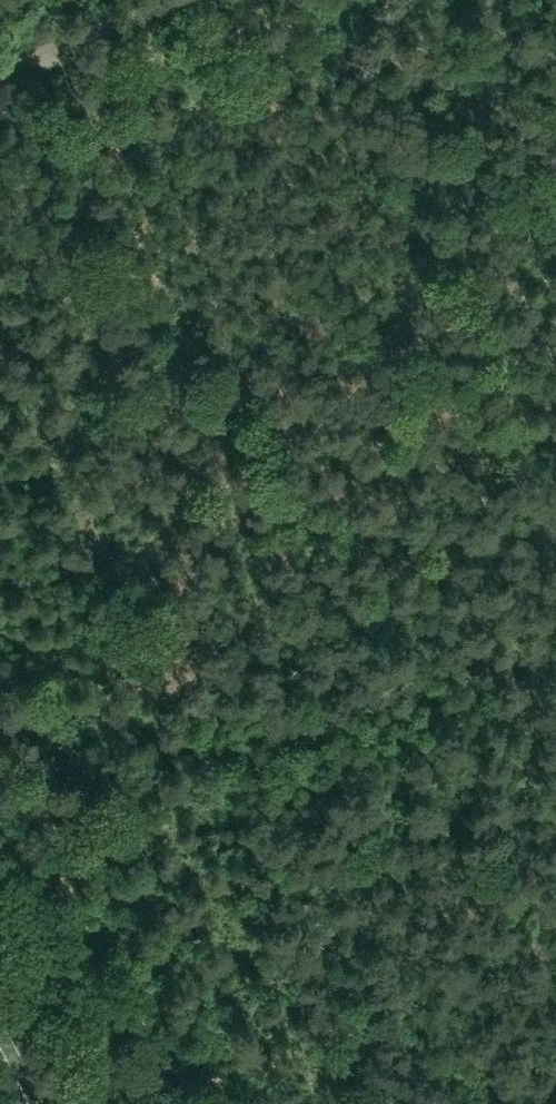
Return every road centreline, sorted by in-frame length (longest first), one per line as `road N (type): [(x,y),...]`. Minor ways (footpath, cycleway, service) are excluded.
road 1 (track): [(555,598),(528,769),(527,844),(555,927)]

